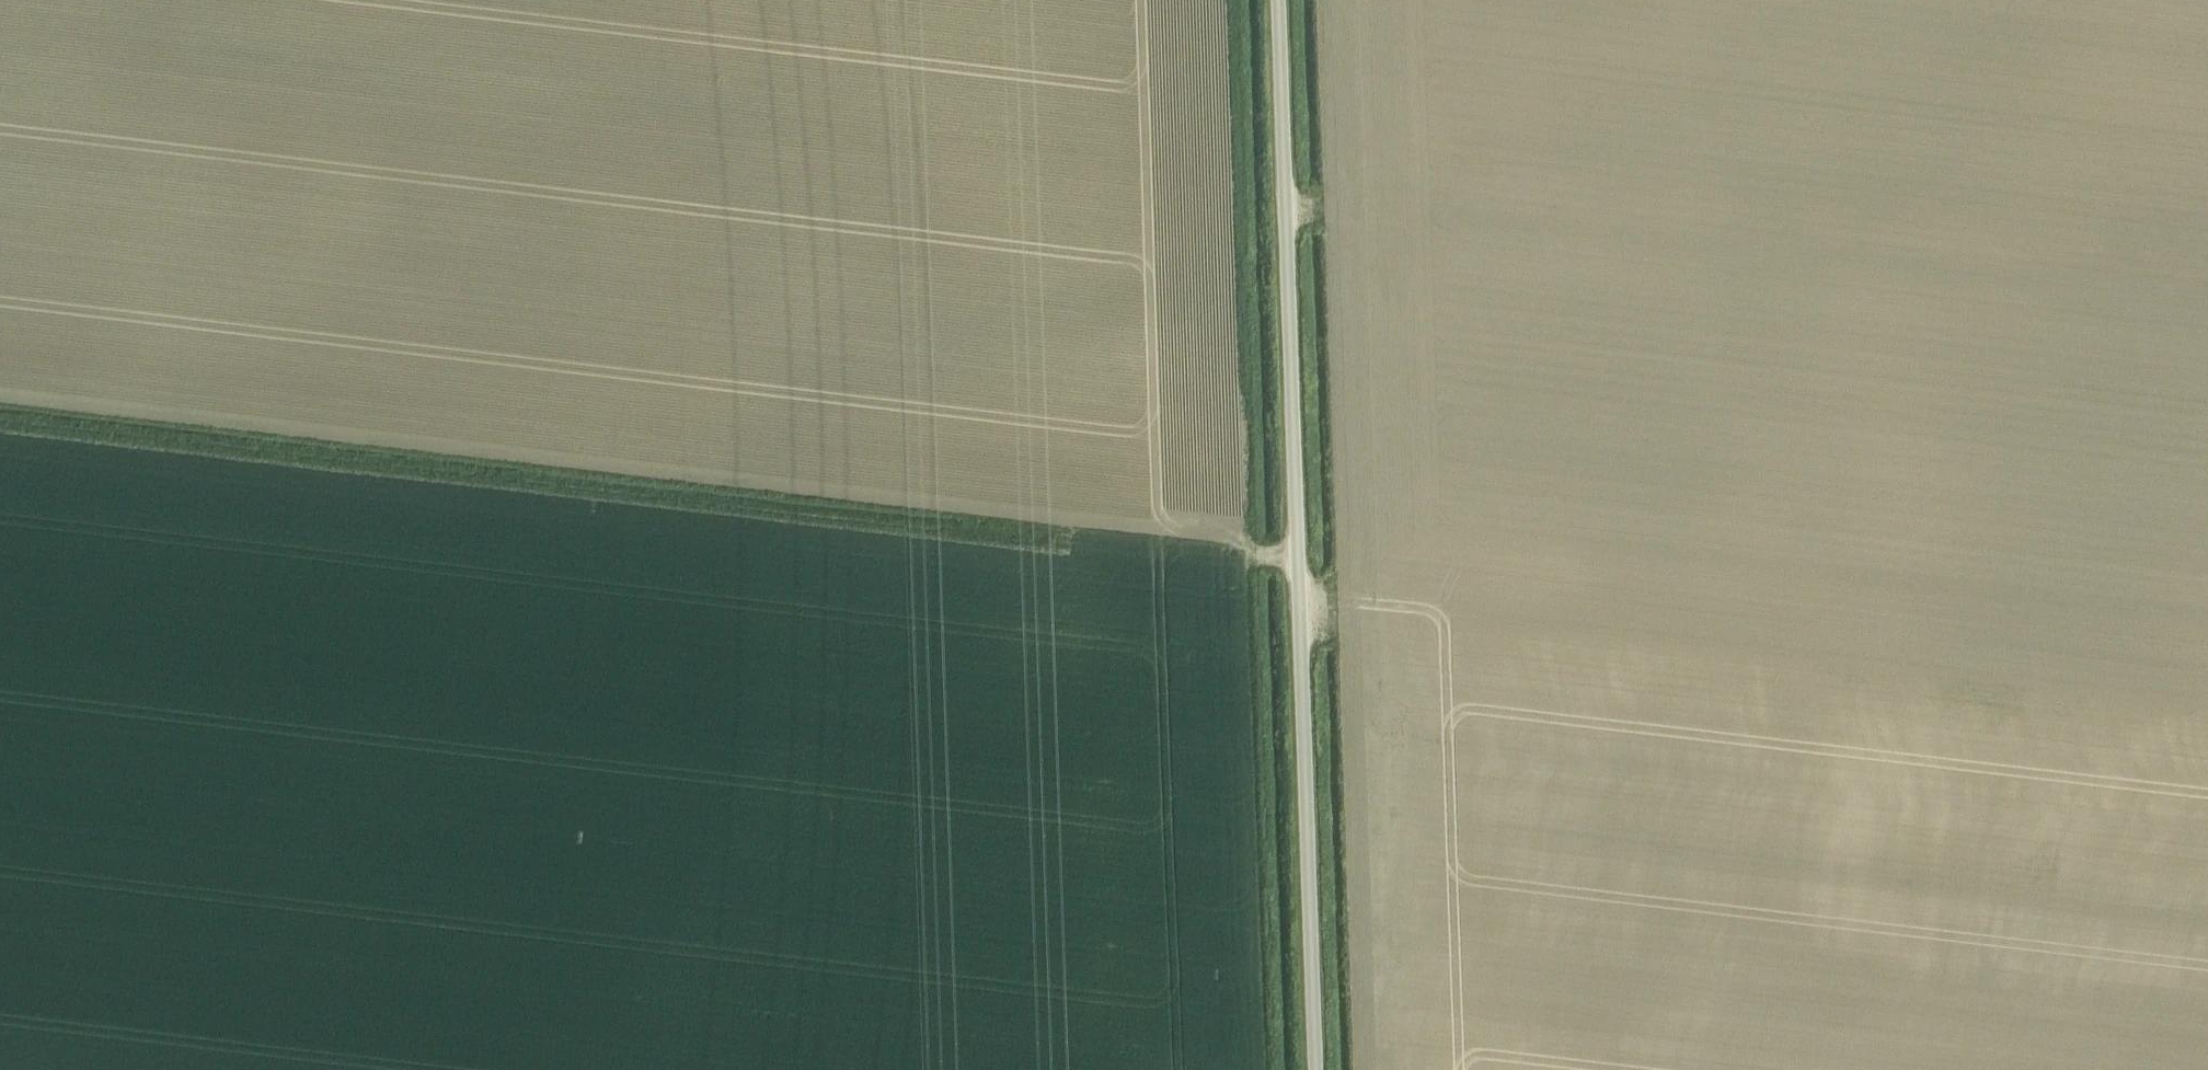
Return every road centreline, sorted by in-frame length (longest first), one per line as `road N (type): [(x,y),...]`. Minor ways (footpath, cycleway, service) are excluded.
road 1 (unclassified): [(1317,1069),(1280,0)]

